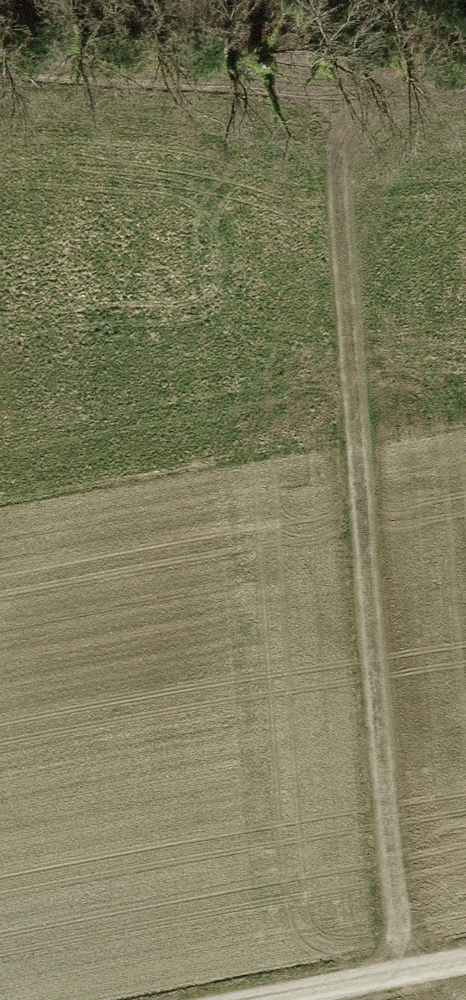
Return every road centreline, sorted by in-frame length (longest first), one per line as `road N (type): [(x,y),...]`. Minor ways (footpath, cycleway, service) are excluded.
road 1 (track): [(416,999),(406,978),(329,79),(0,66)]
road 2 (track): [(292,999),(465,966)]
road 3 (track): [(329,79),(465,60)]

